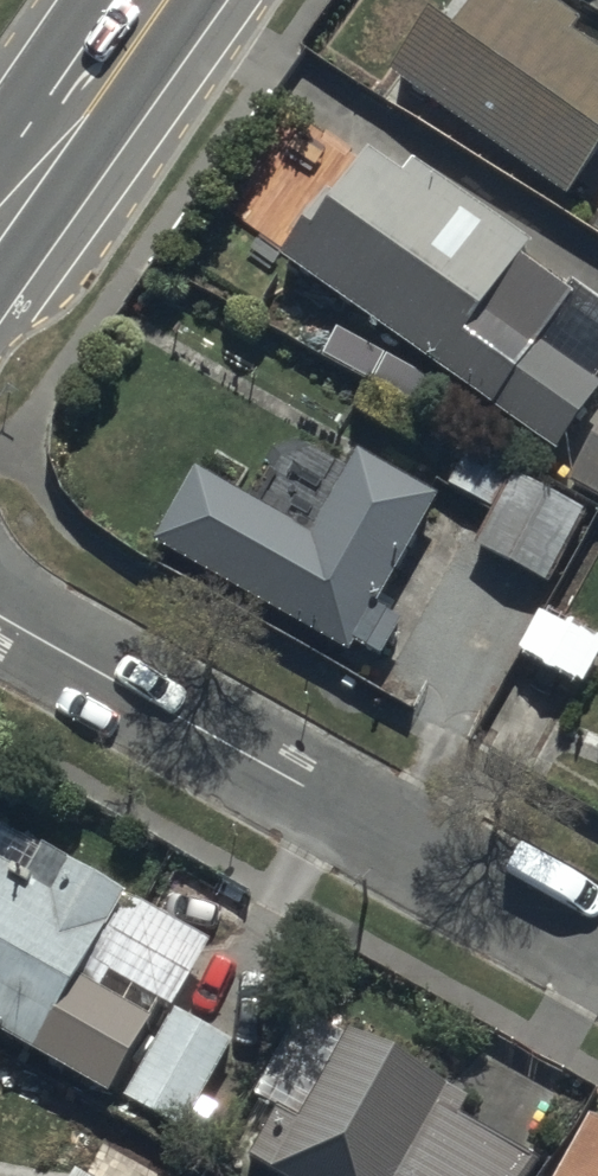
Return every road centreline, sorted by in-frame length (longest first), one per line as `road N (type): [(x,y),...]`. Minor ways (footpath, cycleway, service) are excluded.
road 1 (residential): [(0,610),(597,953)]
road 2 (secondary): [(165,0),(0,241)]

